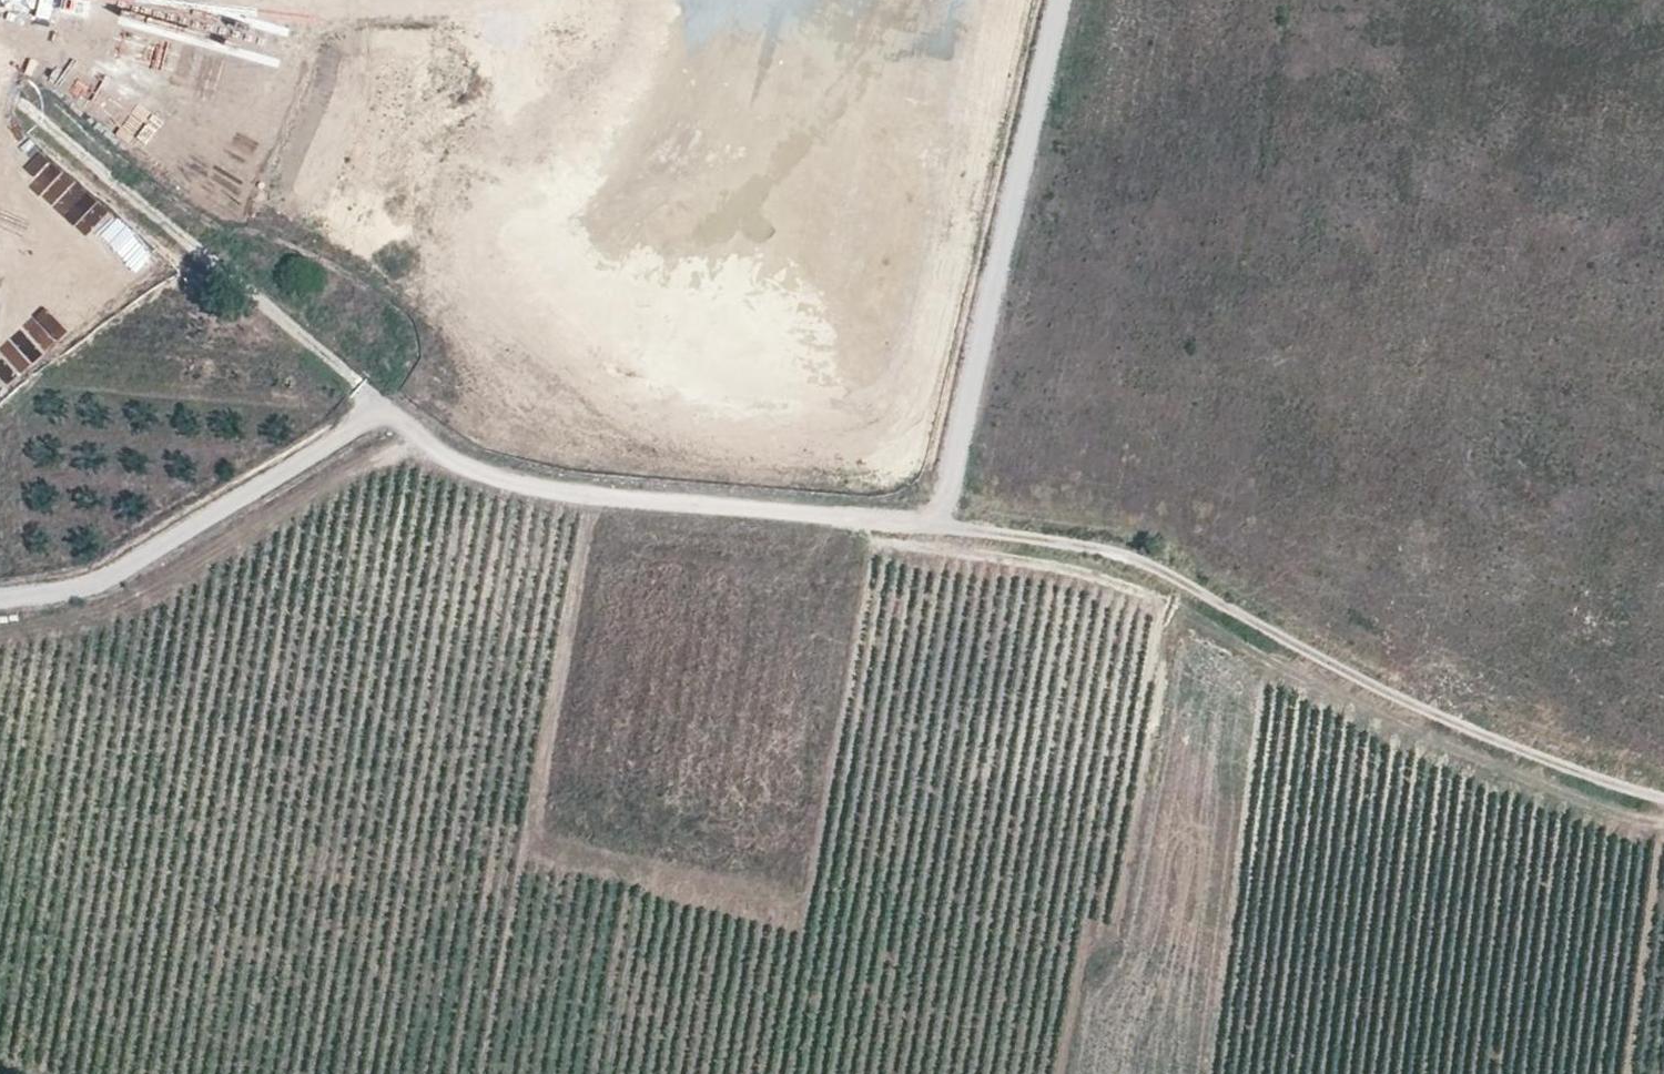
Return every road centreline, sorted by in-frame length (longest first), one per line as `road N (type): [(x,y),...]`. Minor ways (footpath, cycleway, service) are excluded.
road 1 (track): [(1056,0),(939,510),(907,522),(539,485),(455,458),(402,419),(383,415),(105,576),(0,600)]
road 2 (track): [(1663,797),(1377,682),(1139,553),(973,530)]

